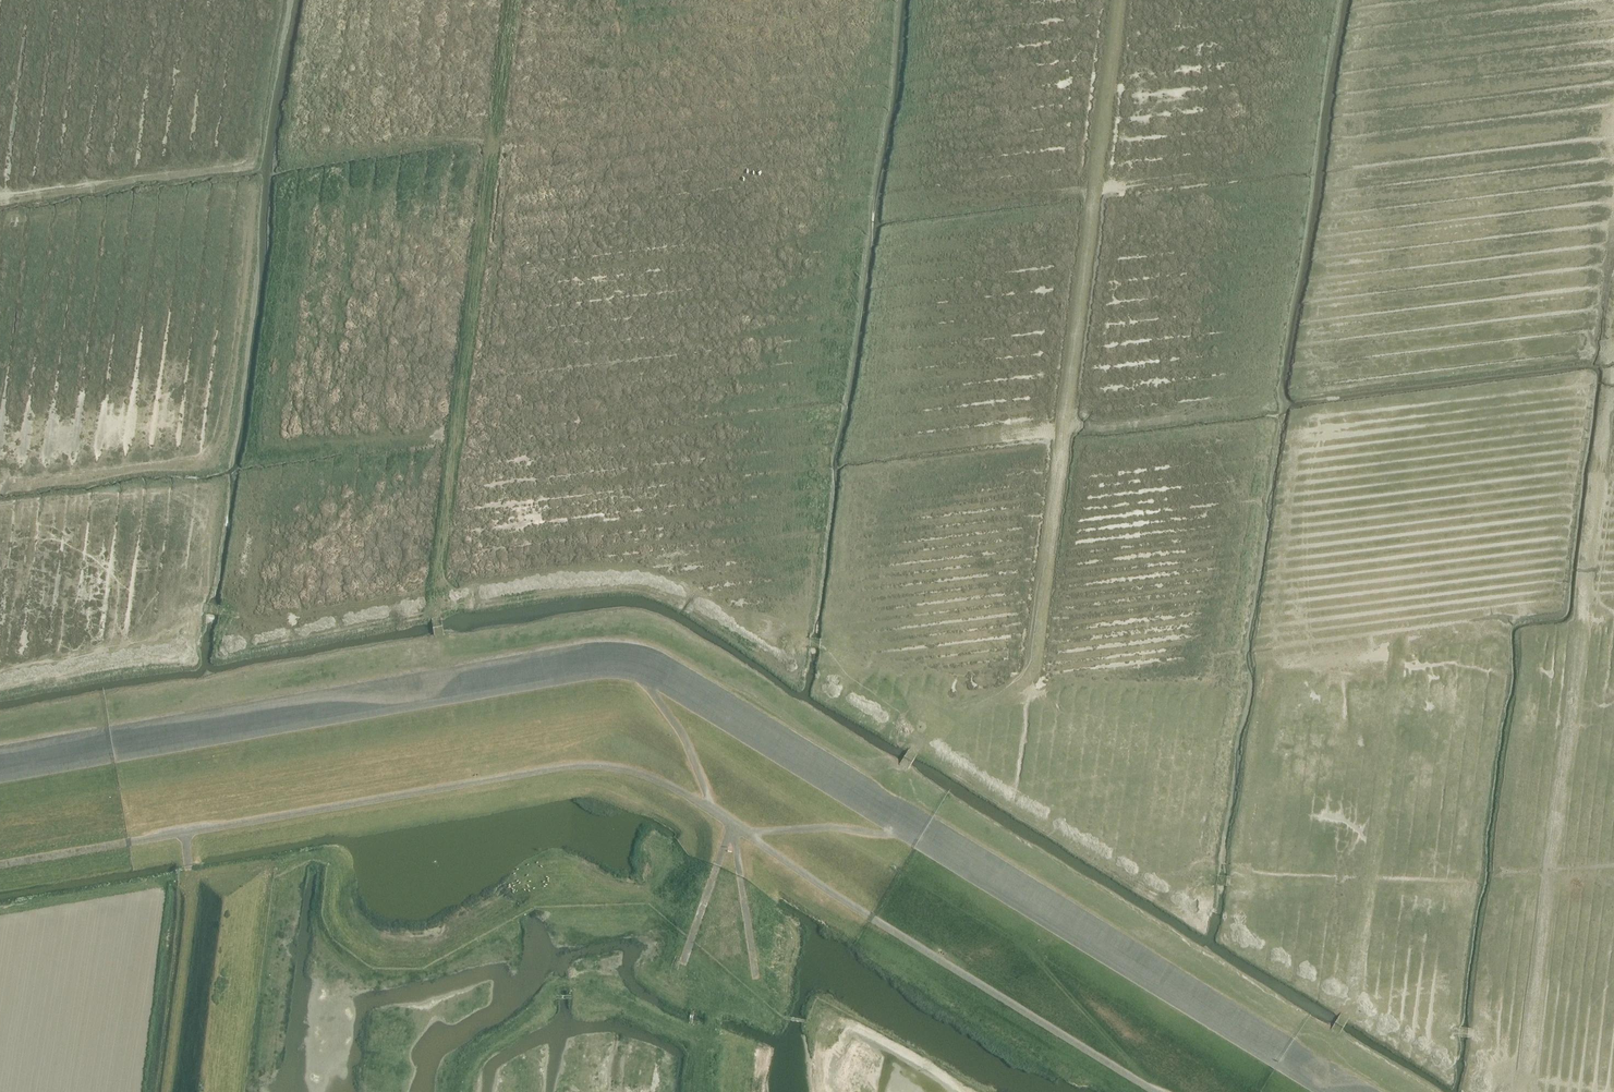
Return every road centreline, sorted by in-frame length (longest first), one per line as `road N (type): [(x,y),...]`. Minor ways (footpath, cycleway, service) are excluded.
road 1 (track): [(0,777),(609,671),(641,677),(1318,1091)]
road 2 (track): [(746,833),(830,826),(899,834)]
road 3 (track): [(712,810),(687,742),(641,677)]

